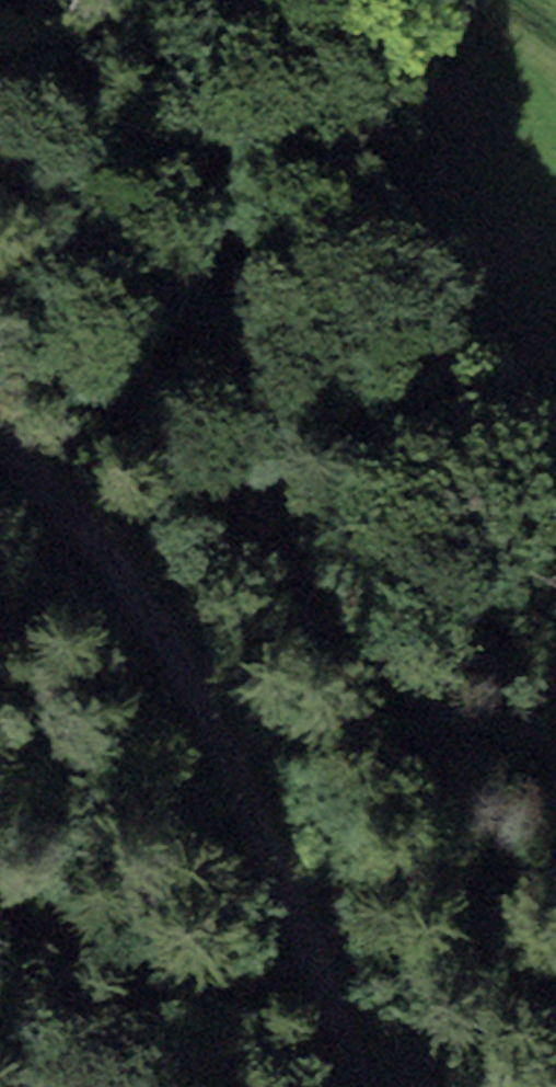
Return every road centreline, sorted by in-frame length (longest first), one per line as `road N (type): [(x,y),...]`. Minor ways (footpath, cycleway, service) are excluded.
road 1 (track): [(555,918),(432,861),(289,506),(0,220)]
road 2 (track): [(0,422),(140,556),(208,680),(307,911),(364,1086)]
road 3 (track): [(555,69),(458,0)]

